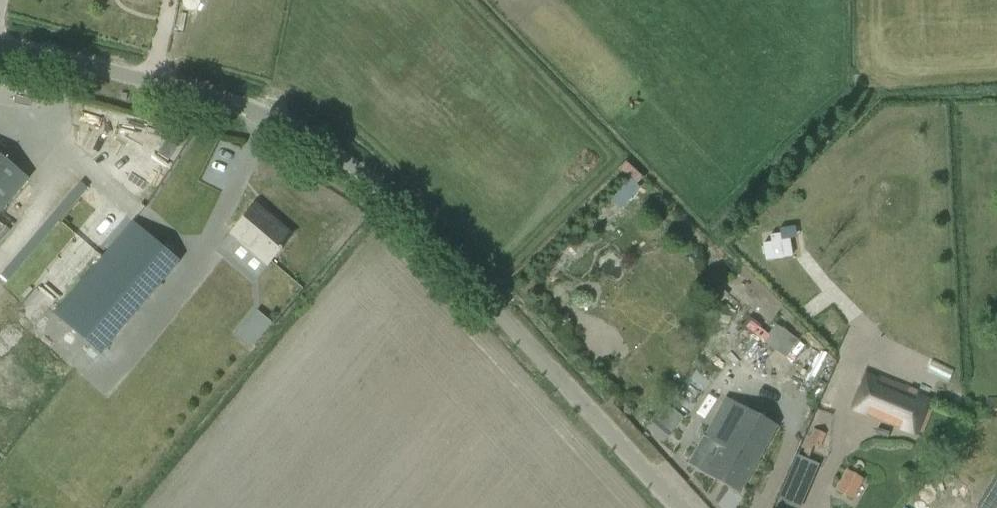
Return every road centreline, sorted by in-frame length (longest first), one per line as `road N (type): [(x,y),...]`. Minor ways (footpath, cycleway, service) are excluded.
road 1 (unclassified): [(684,507),(332,150),(267,122),(0,45)]

